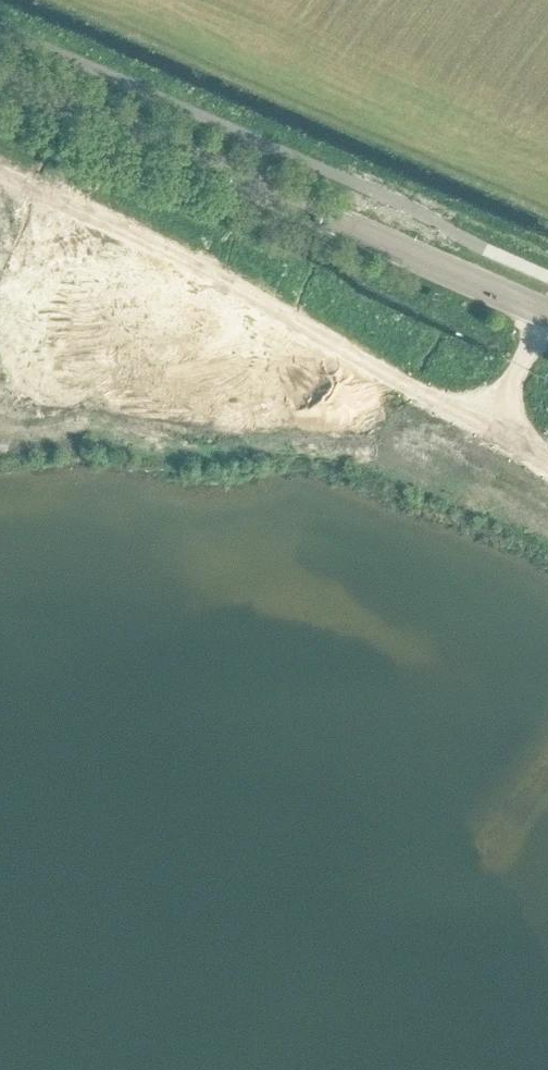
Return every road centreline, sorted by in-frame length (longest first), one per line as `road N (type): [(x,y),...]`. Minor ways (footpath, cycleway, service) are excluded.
road 1 (track): [(0,170),(134,227),(547,456)]
road 2 (secondary): [(547,318),(0,82)]

